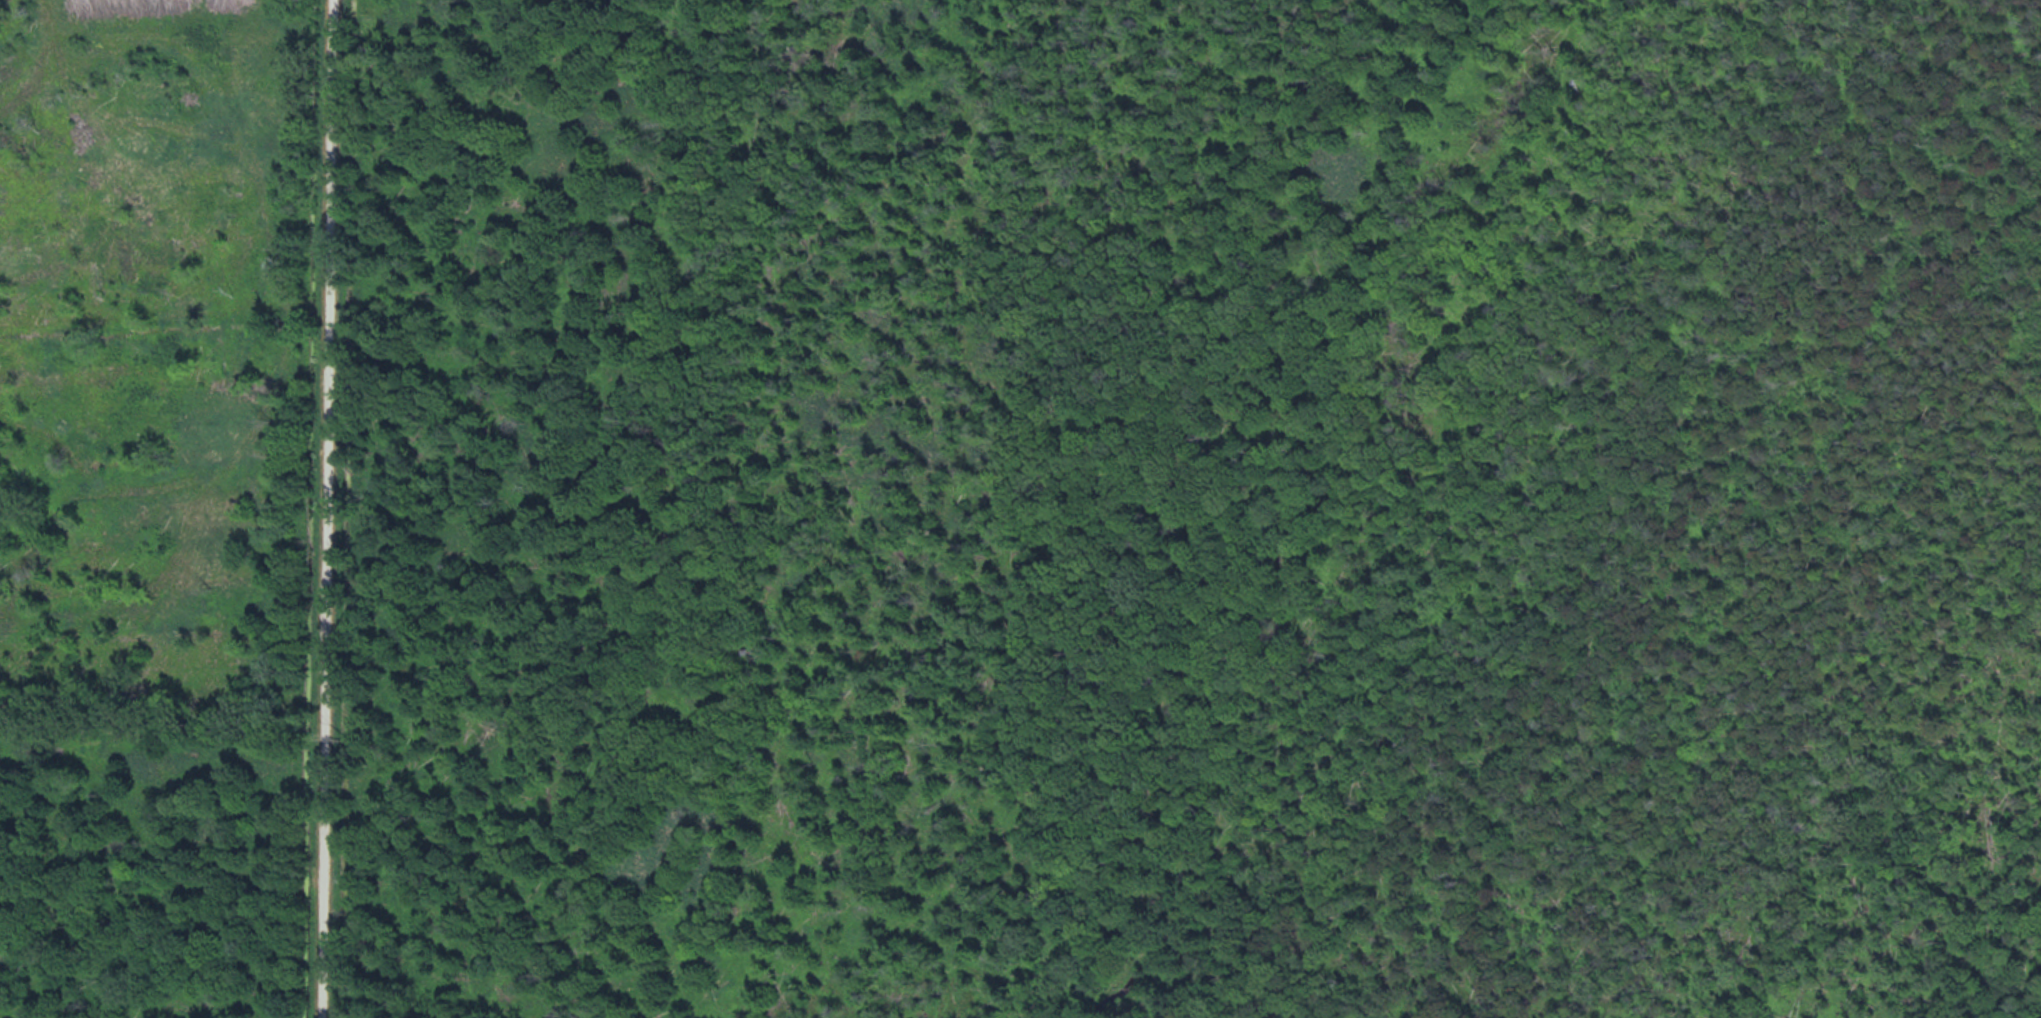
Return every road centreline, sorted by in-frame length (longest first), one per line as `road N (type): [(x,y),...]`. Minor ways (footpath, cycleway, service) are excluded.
road 1 (residential): [(320,1017),(331,0)]

